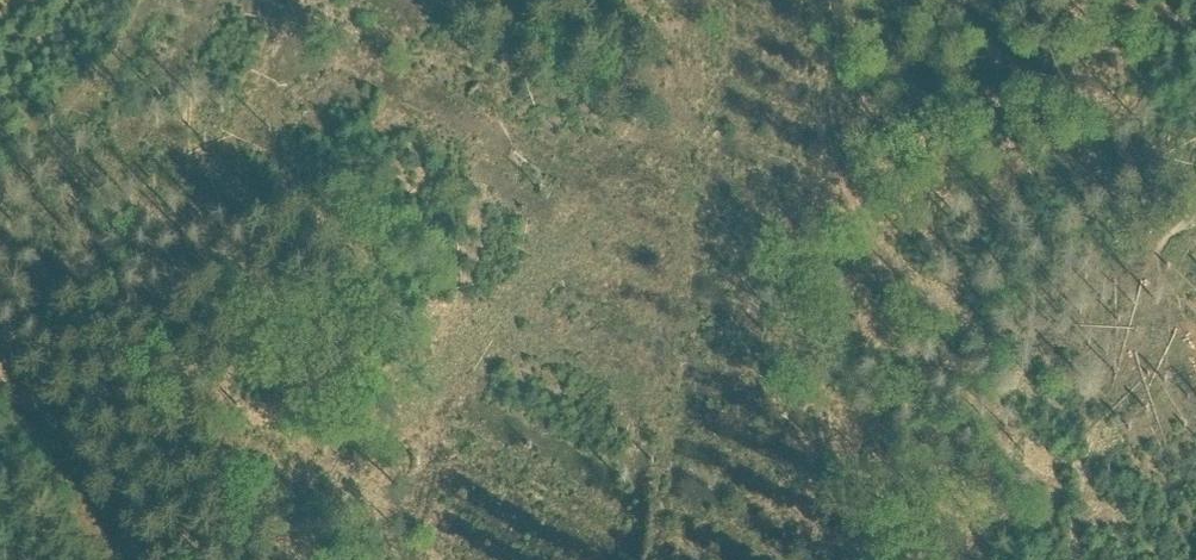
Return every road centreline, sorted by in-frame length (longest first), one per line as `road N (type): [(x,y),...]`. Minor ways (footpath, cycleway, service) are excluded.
road 1 (track): [(847,0),(853,162),(900,239),(895,559)]

